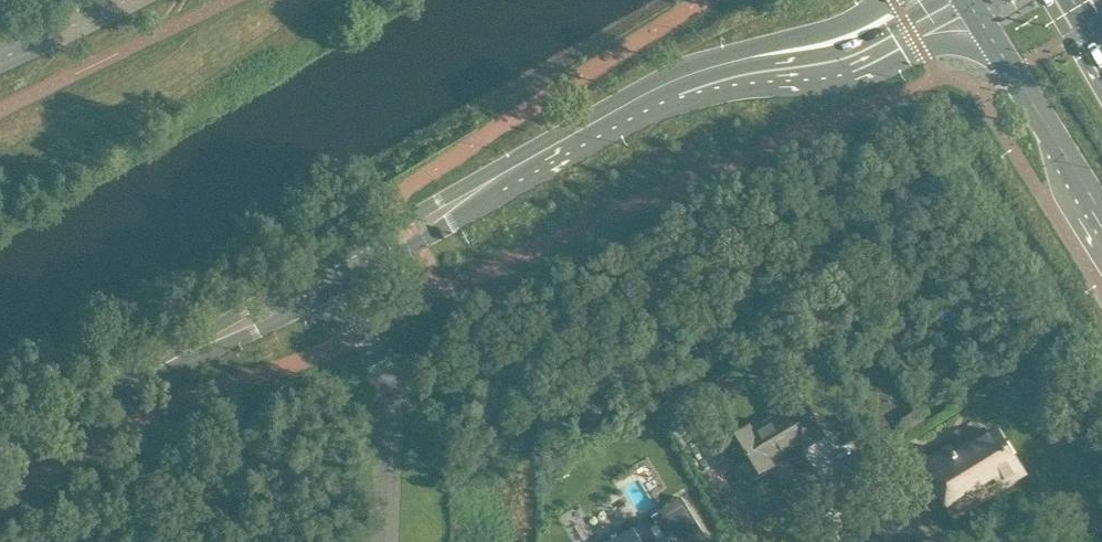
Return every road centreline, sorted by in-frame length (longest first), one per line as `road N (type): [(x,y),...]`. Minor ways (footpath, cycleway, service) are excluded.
road 1 (tertiary): [(531,163),(602,114),(689,80),(848,44)]
road 2 (residential): [(388,541),(386,382),(335,289)]
road 3 (primary): [(971,6),(1101,215)]
road 4 (tertiary): [(531,163),(467,184),(321,265)]
road 5 (tertiary): [(335,289),(477,207),(531,163)]
road 6 (tertiary): [(0,457),(181,359)]
road 7 (tertiary): [(181,359),(335,289)]
road 8 (tertiary): [(321,265),(248,306),(181,359)]
road 9 (tertiary): [(0,59),(119,0)]
road 10 (tertiary): [(848,44),(896,41),(971,6)]

